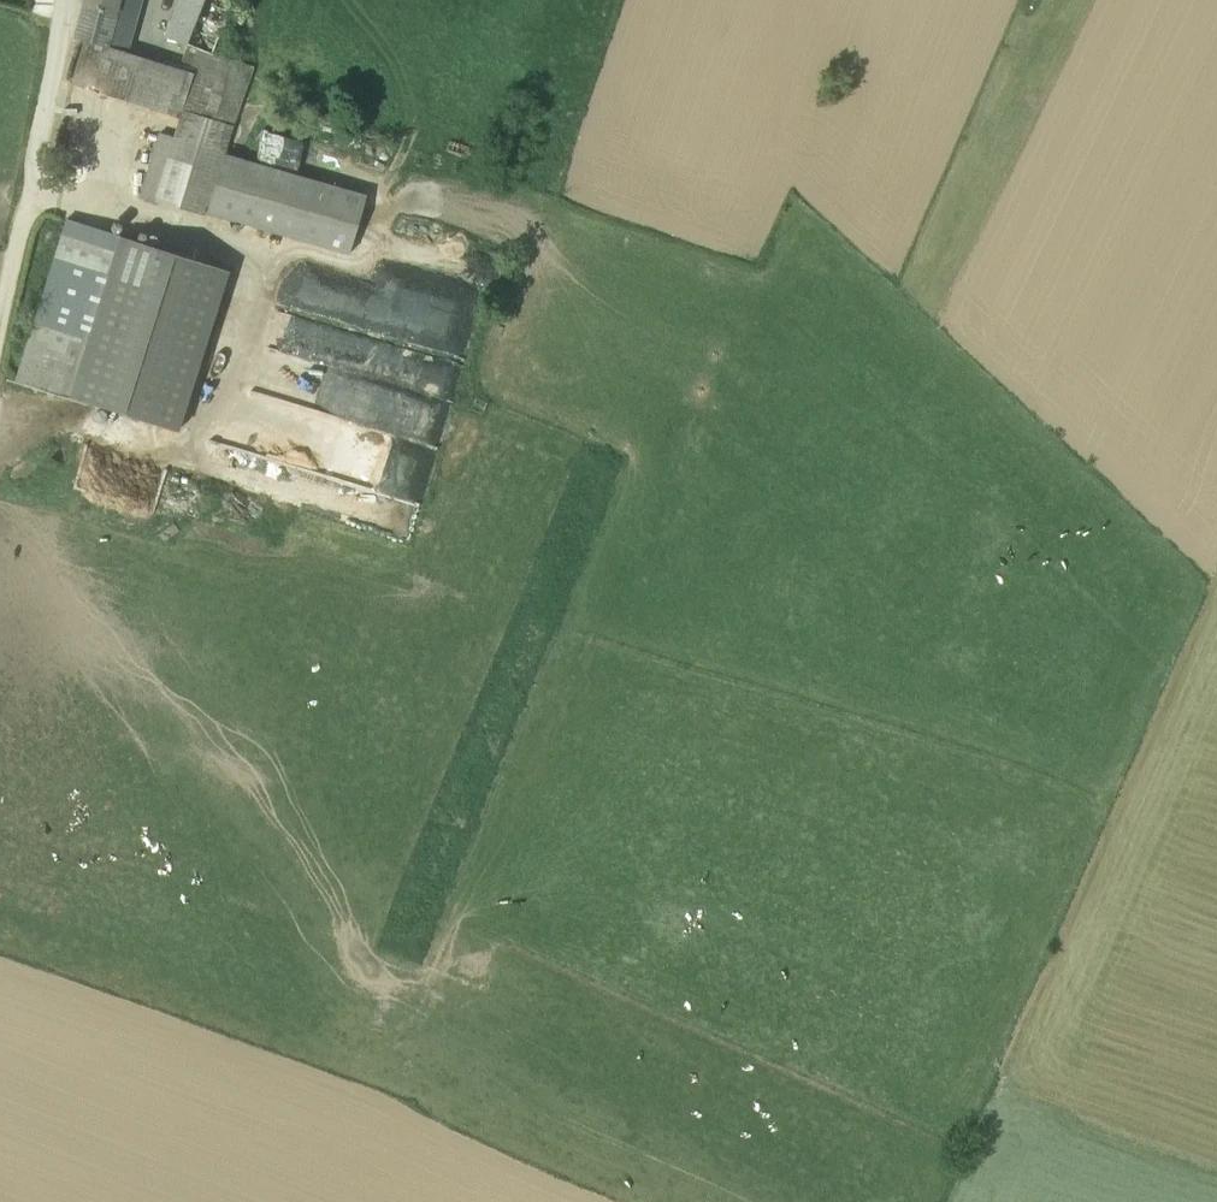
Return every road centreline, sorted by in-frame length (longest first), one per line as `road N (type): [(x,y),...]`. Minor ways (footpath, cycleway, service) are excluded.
road 1 (residential): [(63,0),(0,317)]

